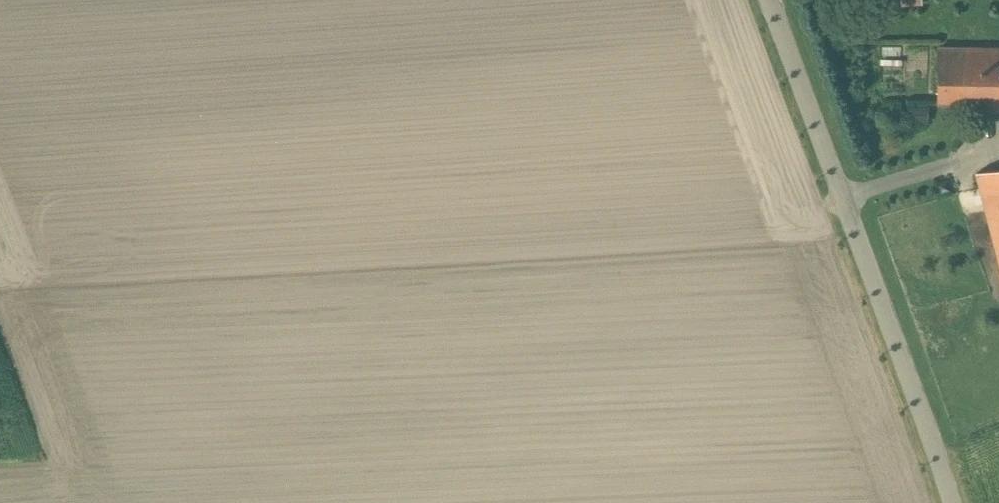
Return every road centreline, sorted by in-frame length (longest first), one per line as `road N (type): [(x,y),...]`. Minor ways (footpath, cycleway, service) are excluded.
road 1 (unclassified): [(768,0),(942,502)]

